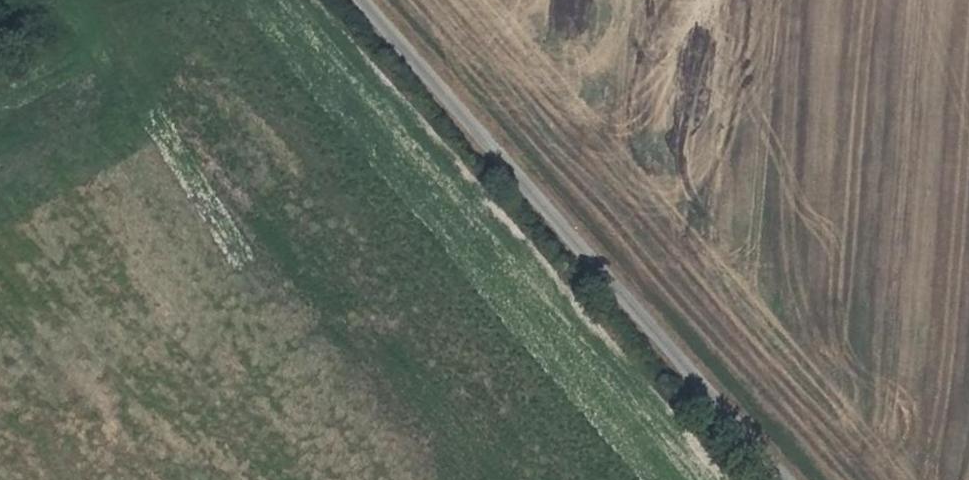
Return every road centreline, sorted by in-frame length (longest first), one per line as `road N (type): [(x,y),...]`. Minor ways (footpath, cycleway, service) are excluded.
road 1 (unclassified): [(361,0),(792,479)]

